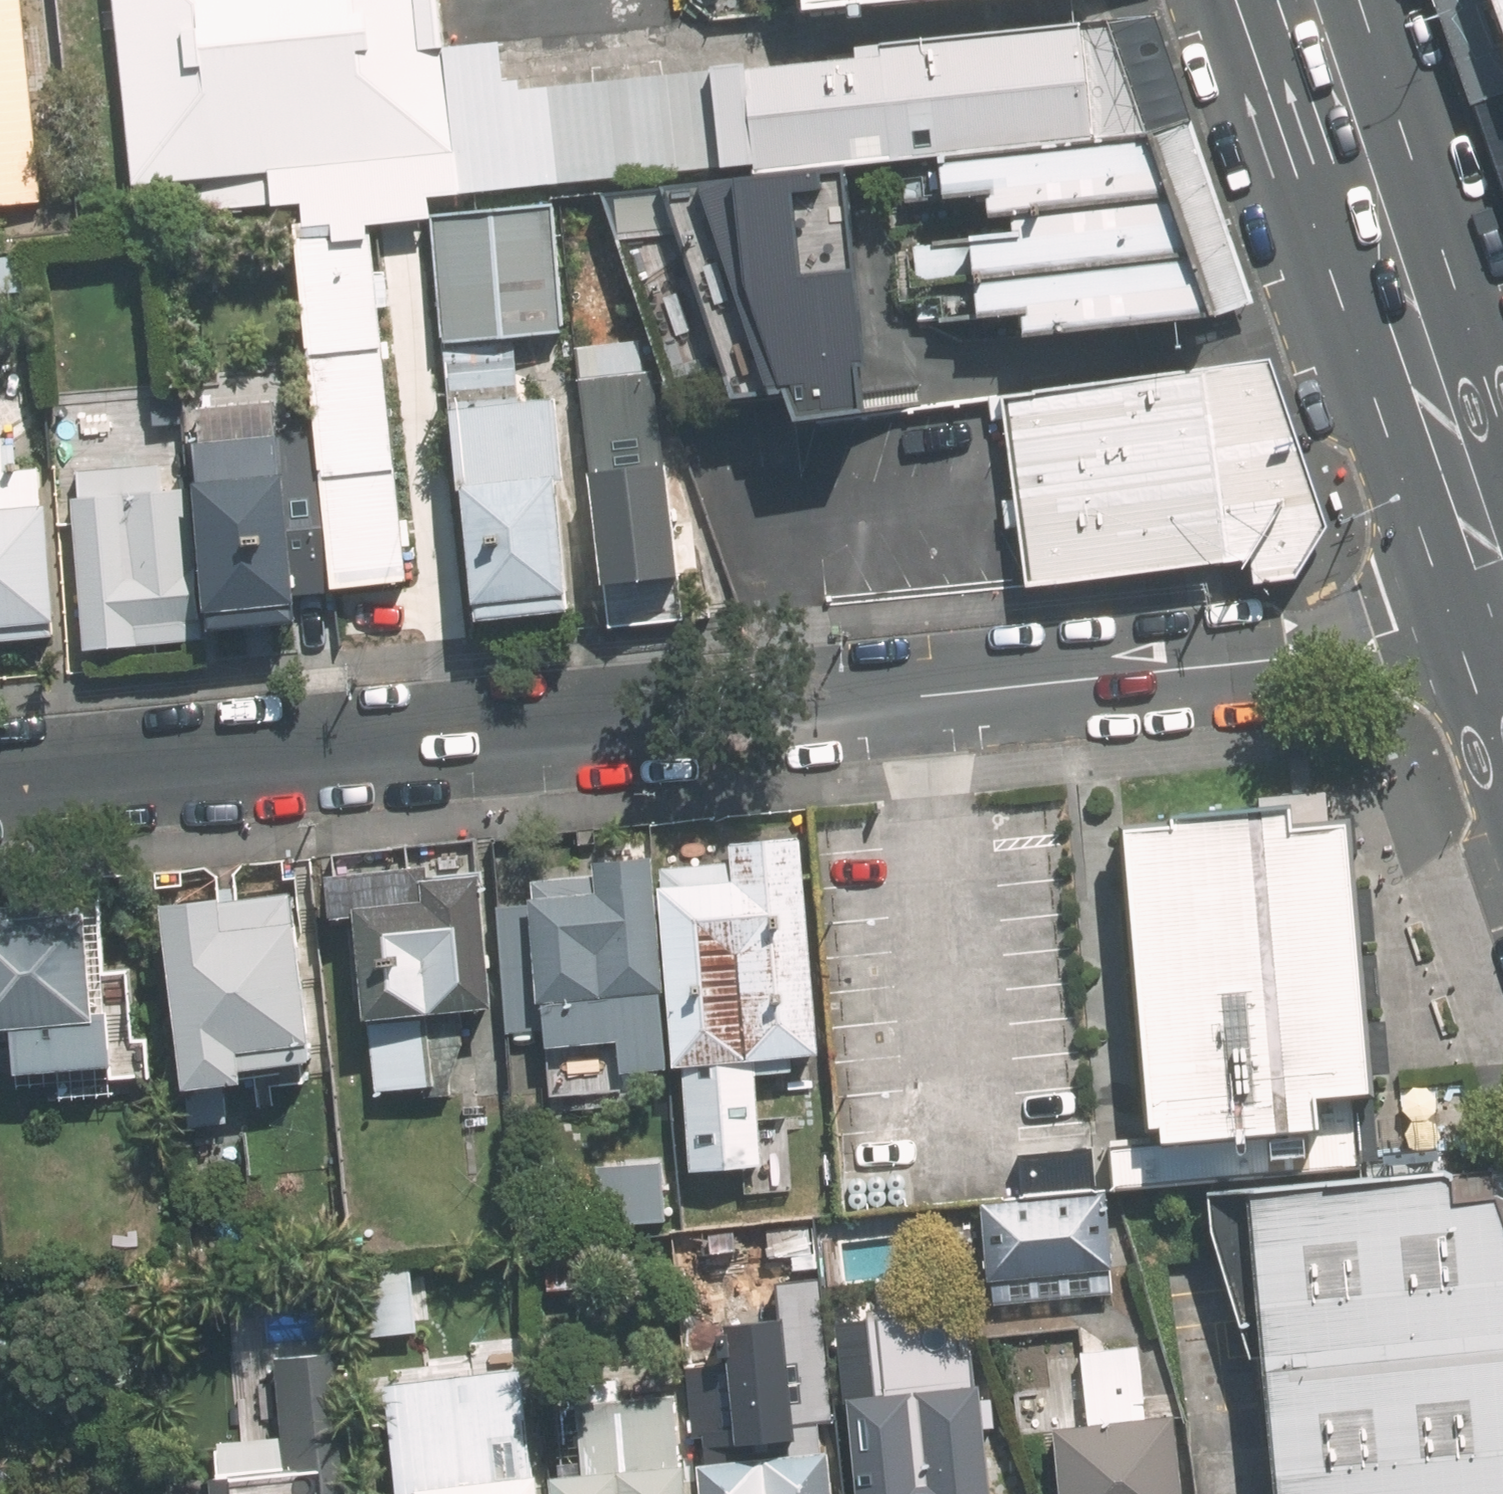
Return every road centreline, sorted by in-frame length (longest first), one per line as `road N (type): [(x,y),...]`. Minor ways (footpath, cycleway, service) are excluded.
road 1 (residential): [(0,778),(924,697),(1332,649),(1502,646)]
road 2 (secondary): [(1295,0),(1502,617)]

